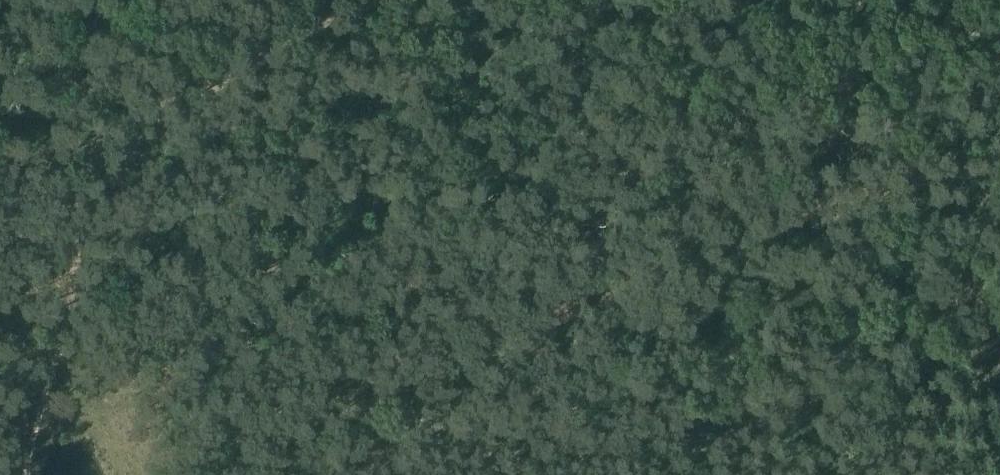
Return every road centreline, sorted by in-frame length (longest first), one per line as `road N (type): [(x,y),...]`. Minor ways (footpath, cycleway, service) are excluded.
road 1 (track): [(348,0),(138,109),(111,145),(89,181),(84,301),(24,474)]
road 2 (track): [(999,42),(877,0)]

